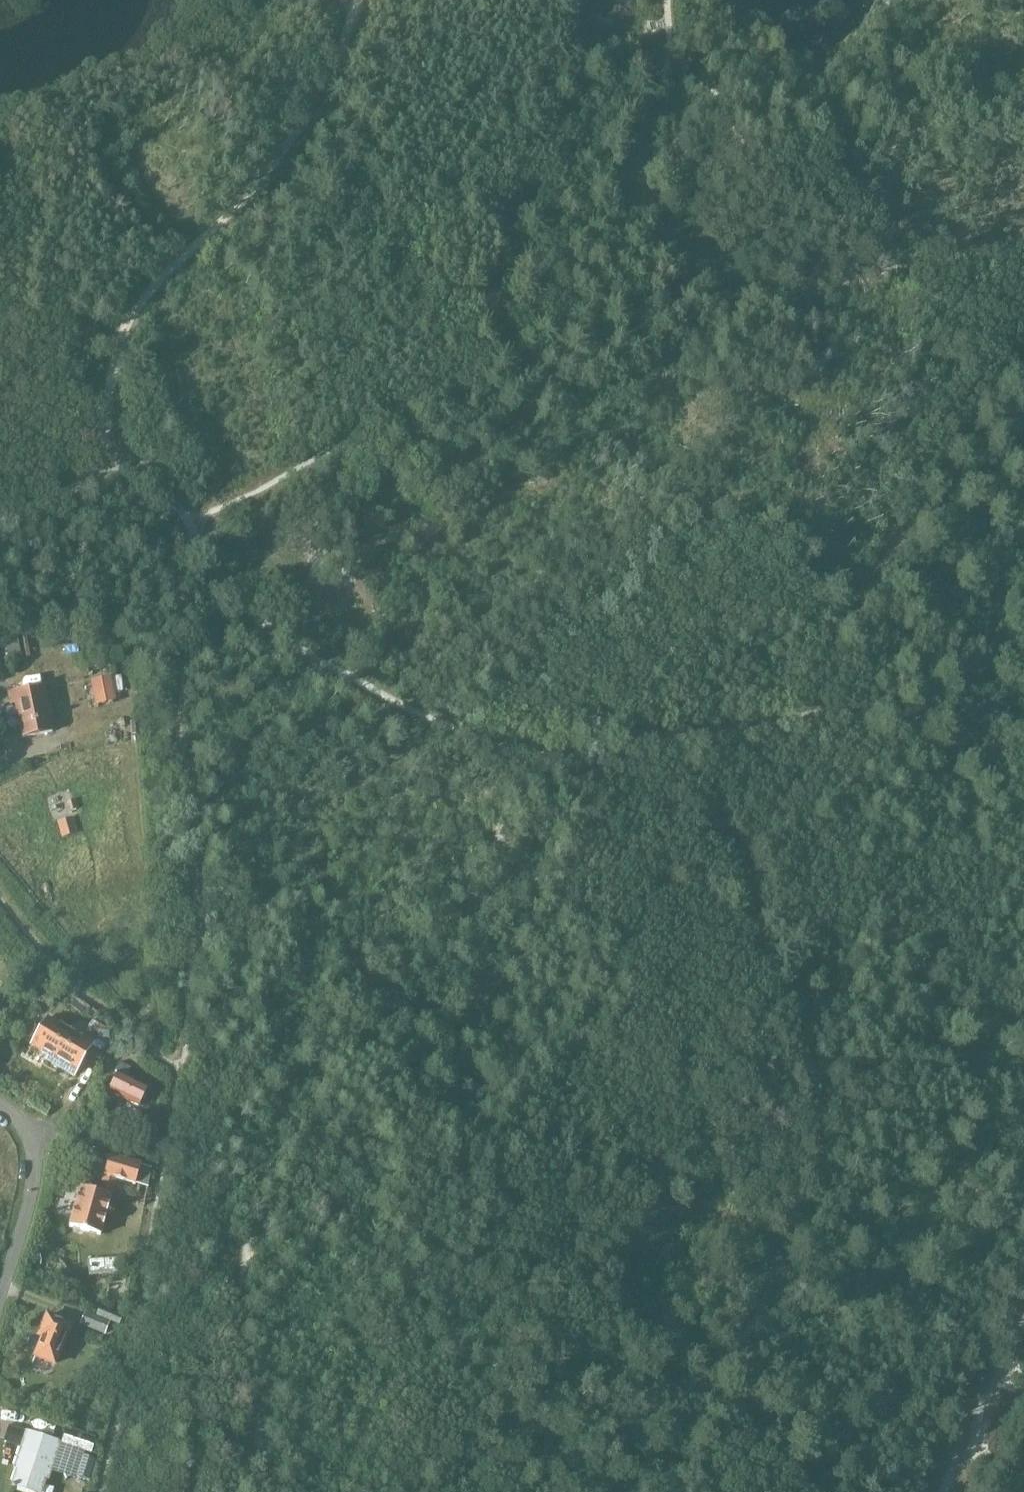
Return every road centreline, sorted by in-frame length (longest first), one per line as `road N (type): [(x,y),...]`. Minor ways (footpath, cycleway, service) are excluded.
road 1 (residential): [(0,1306),(30,1174),(28,1138),(0,1108)]

